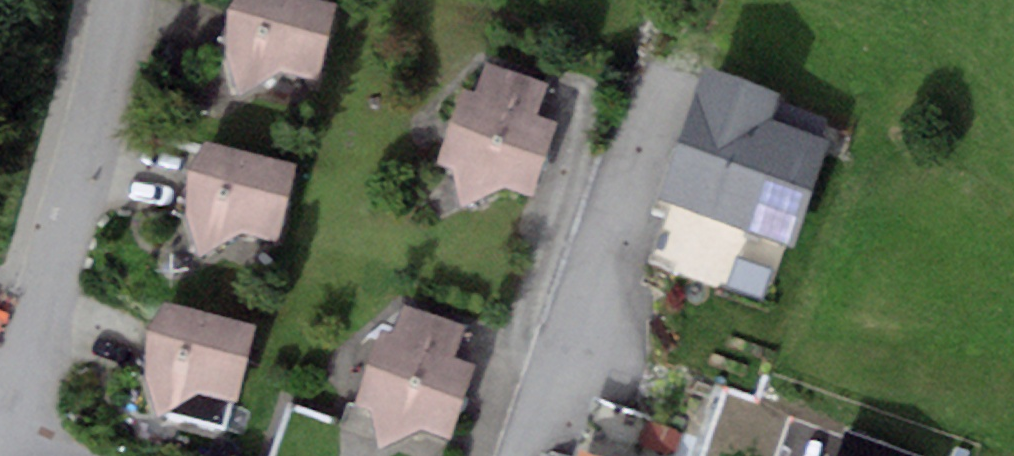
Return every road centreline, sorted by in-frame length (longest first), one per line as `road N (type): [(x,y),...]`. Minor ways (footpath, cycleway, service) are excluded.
road 1 (residential): [(1,414),(79,136),(106,0)]

